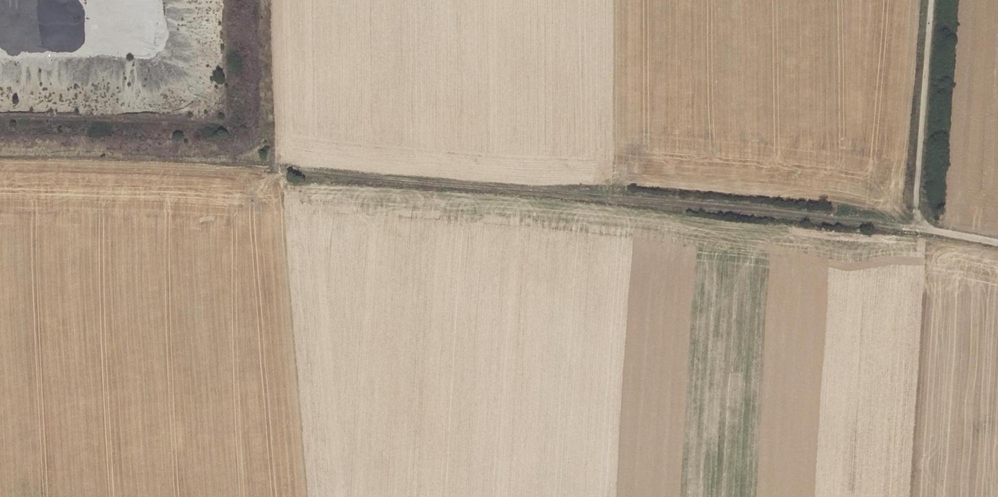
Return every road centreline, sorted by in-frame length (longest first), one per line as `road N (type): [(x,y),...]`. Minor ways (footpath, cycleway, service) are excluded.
road 1 (track): [(997,239),(679,200),(273,168)]
road 2 (track): [(273,168),(0,157)]
road 3 (track): [(937,0),(918,229)]

